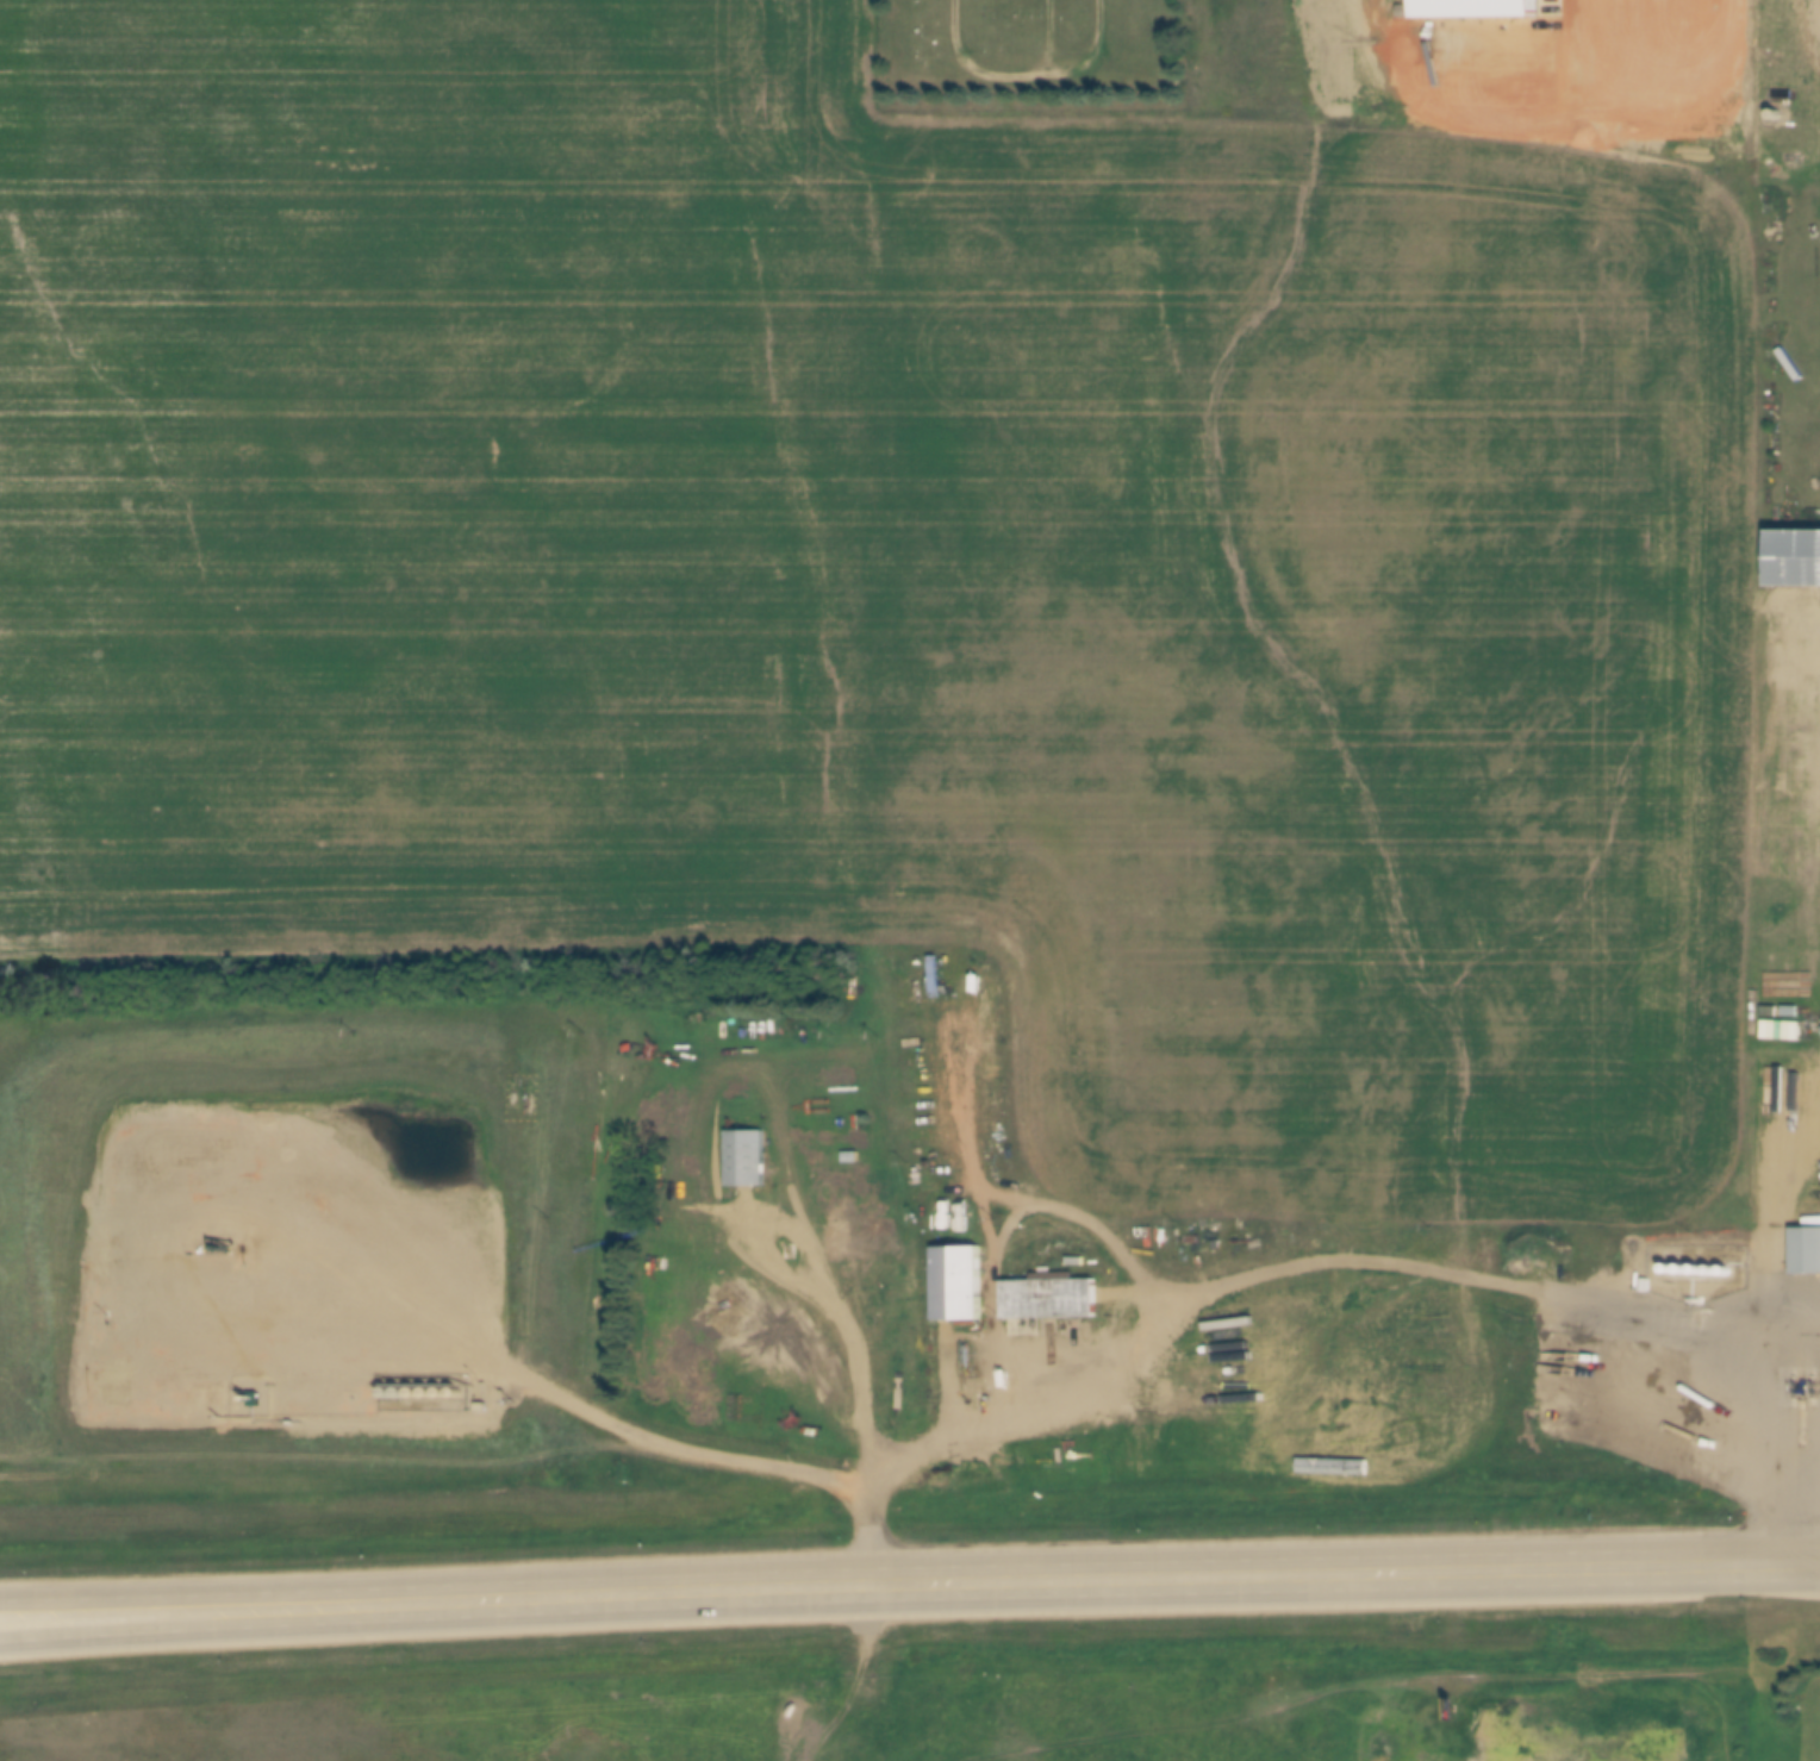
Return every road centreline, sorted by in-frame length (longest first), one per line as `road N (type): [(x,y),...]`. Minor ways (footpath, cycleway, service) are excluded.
road 1 (trunk): [(1819,1571),(1314,1572),(470,1594)]
road 2 (trunk): [(0,1649),(470,1594)]
road 3 (trunk): [(470,1594),(0,1600)]

